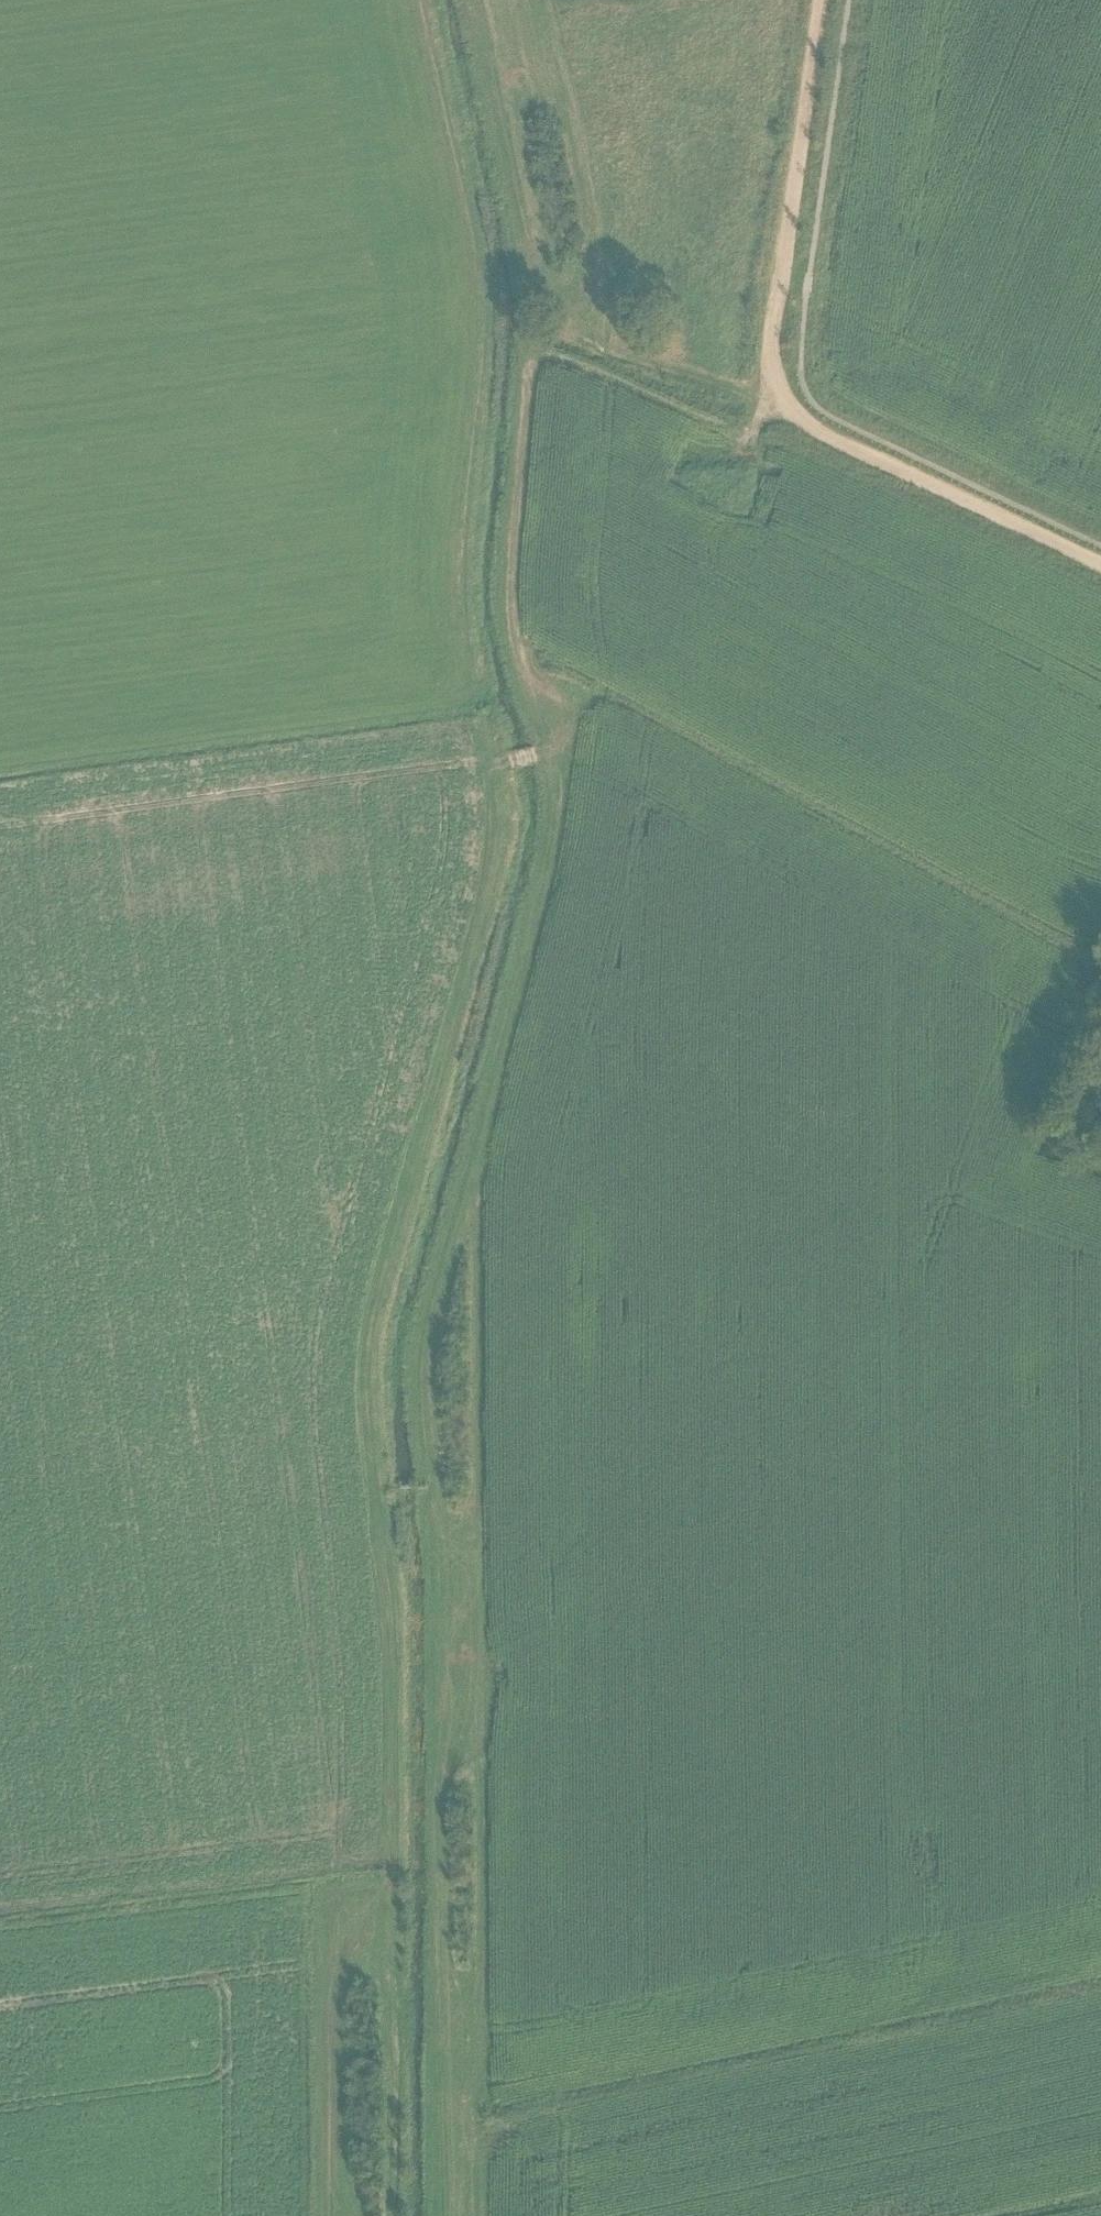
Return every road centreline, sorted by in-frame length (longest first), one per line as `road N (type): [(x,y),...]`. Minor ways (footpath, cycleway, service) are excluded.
road 1 (track): [(1100,569),(839,447),(800,417),(785,382),(780,286),(822,0)]

